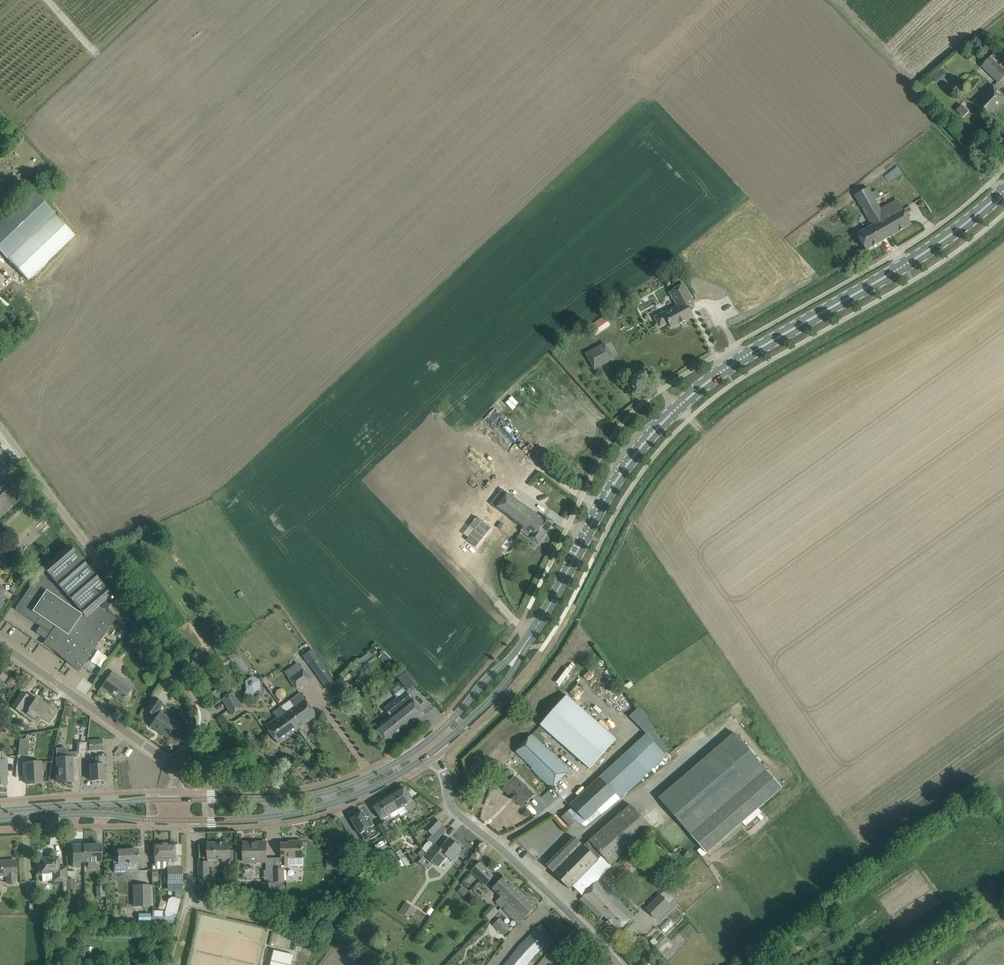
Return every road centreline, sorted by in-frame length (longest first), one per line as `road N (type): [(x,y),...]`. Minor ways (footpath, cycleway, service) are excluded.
road 1 (primary): [(523,648),(616,480),(680,405),(742,358),(940,242),(1003,190)]
road 2 (residential): [(170,762),(207,715),(201,693),(0,426)]
road 3 (unclassified): [(617,964),(463,818),(432,753)]
road 4 (primary): [(182,820),(313,809),(432,753)]
road 5 (primary): [(425,744),(361,780),(303,799),(177,801)]
road 6 (residential): [(170,762),(0,649)]
road 7 (primary): [(0,820),(182,820)]
road 8 (primary): [(177,801),(0,811)]
road 9 (primary): [(432,753),(500,693),(523,648)]
road 10 (primary): [(523,648),(425,744)]

